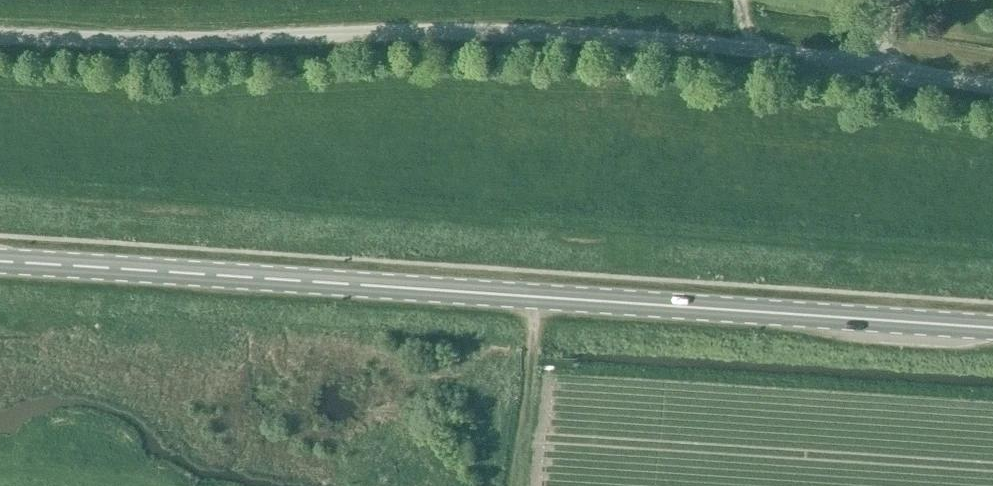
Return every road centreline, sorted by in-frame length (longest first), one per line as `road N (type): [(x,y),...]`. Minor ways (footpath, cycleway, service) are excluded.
road 1 (unclassified): [(992,83),(592,34),(176,42),(0,35)]
road 2 (primary): [(992,326),(0,261)]
road 3 (track): [(516,485),(537,296)]

